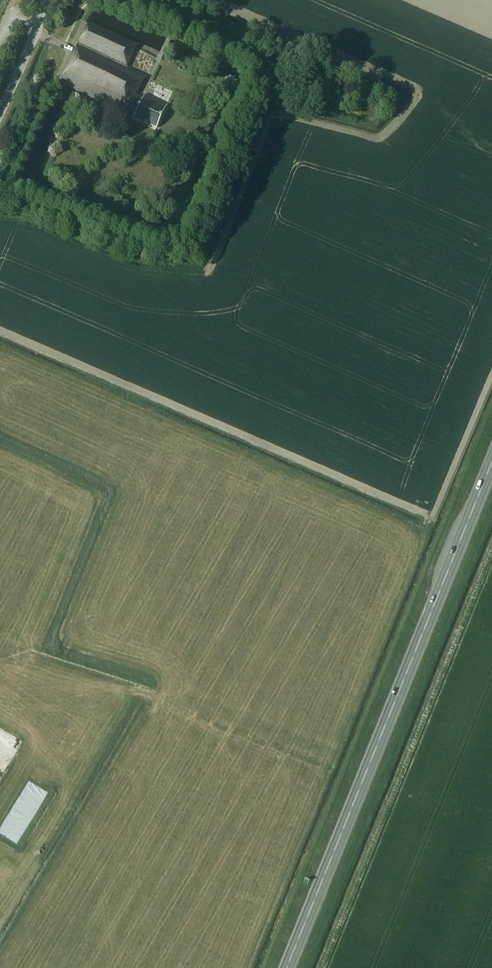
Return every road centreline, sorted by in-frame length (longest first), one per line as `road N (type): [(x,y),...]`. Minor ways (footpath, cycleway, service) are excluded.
road 1 (trunk): [(287,967),(491,465)]
road 2 (tertiary): [(0,111),(39,28),(43,0)]

